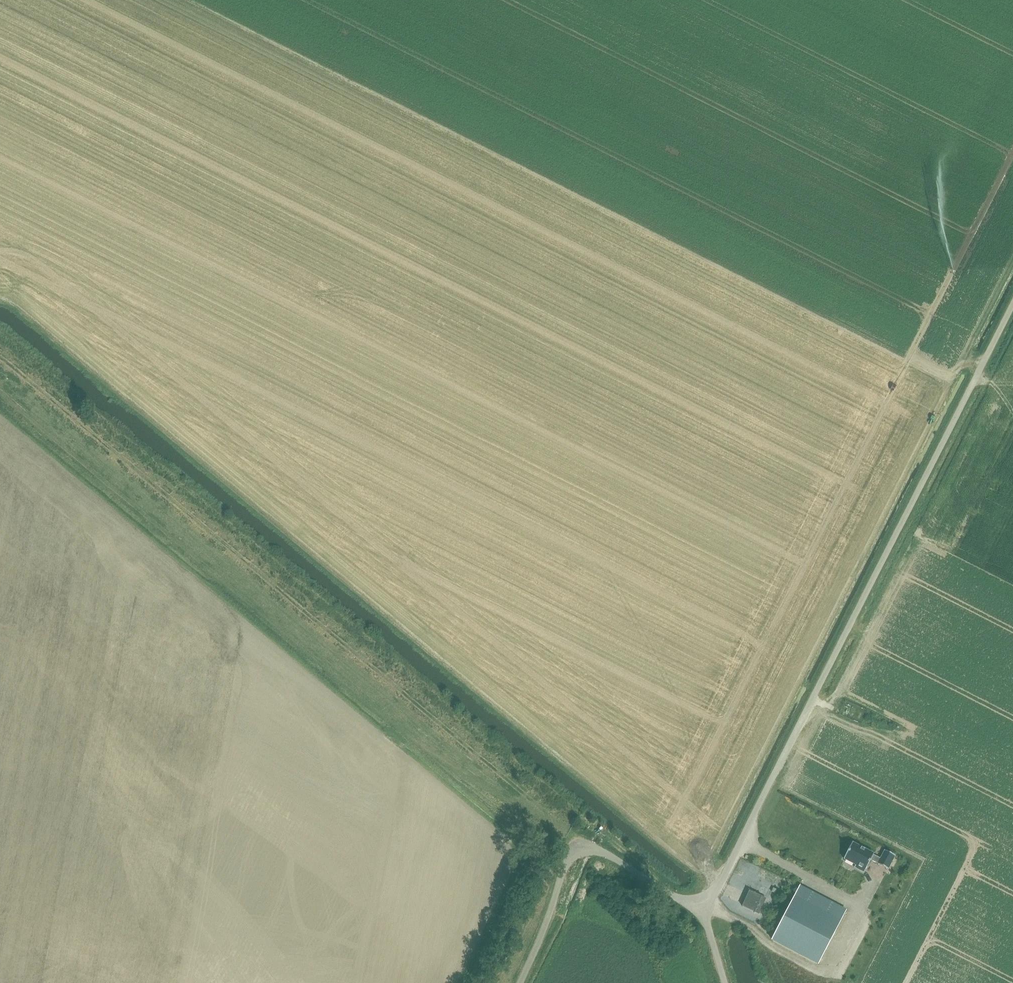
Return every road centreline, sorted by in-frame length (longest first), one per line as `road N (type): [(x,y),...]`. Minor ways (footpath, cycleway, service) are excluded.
road 1 (track): [(575,849),(436,756),(0,394)]
road 2 (unclassified): [(707,909),(1012,321)]
road 3 (unclassified): [(707,909),(601,851),(575,849),(522,982)]

